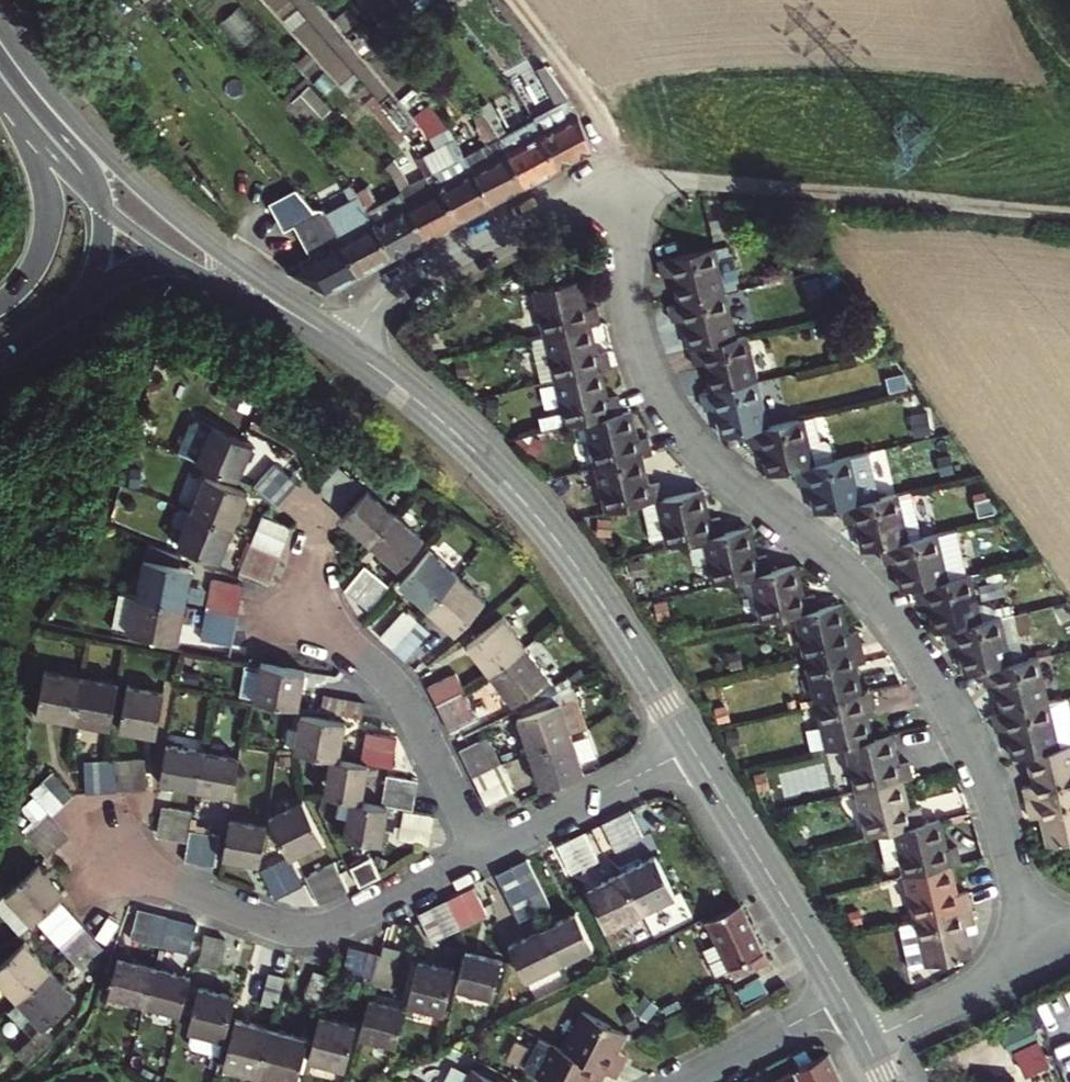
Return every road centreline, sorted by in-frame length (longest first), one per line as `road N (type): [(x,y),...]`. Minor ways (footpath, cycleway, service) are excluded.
road 1 (residential): [(347,349),(377,305),(439,257),(567,192),(618,195),(631,316),(648,366),(708,454),(846,570),(923,660),(983,778),(1034,958)]
road 2 (tertiary): [(691,747),(539,523),(448,427),(347,349)]
road 3 (tertiary): [(347,349),(153,200),(29,69)]
road 4 (residential): [(480,853),(336,924),(302,930),(88,853)]
road 5 (residential): [(480,853),(408,703),(293,596)]
road 6 (tertiary): [(843,998),(691,747)]
road 7 (residential): [(691,747),(480,853)]
road 8 (trunk): [(13,108),(49,183),(52,227),(37,267),(0,306)]
road 9 (tertiary): [(178,261),(347,349)]
road 10 (residential): [(1034,958),(868,1041)]
road 11 (residential): [(843,998),(686,1081)]
road 12 (trunk): [(101,204),(96,178),(29,69)]
road 13 (trunk): [(56,325),(118,284),(178,261)]
road 14 (trunk): [(56,325),(93,269),(101,204)]
road 15 (tertiary): [(13,108),(101,204)]

